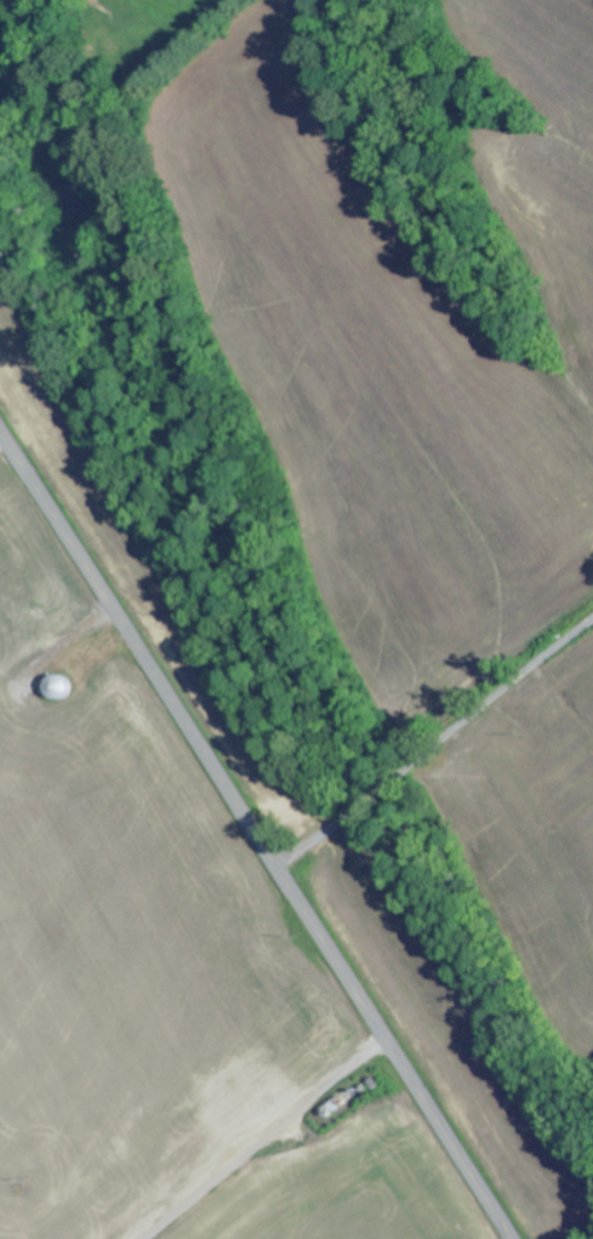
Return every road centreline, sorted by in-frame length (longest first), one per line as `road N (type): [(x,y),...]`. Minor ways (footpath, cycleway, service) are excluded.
road 1 (secondary): [(0,428),(512,1238)]

